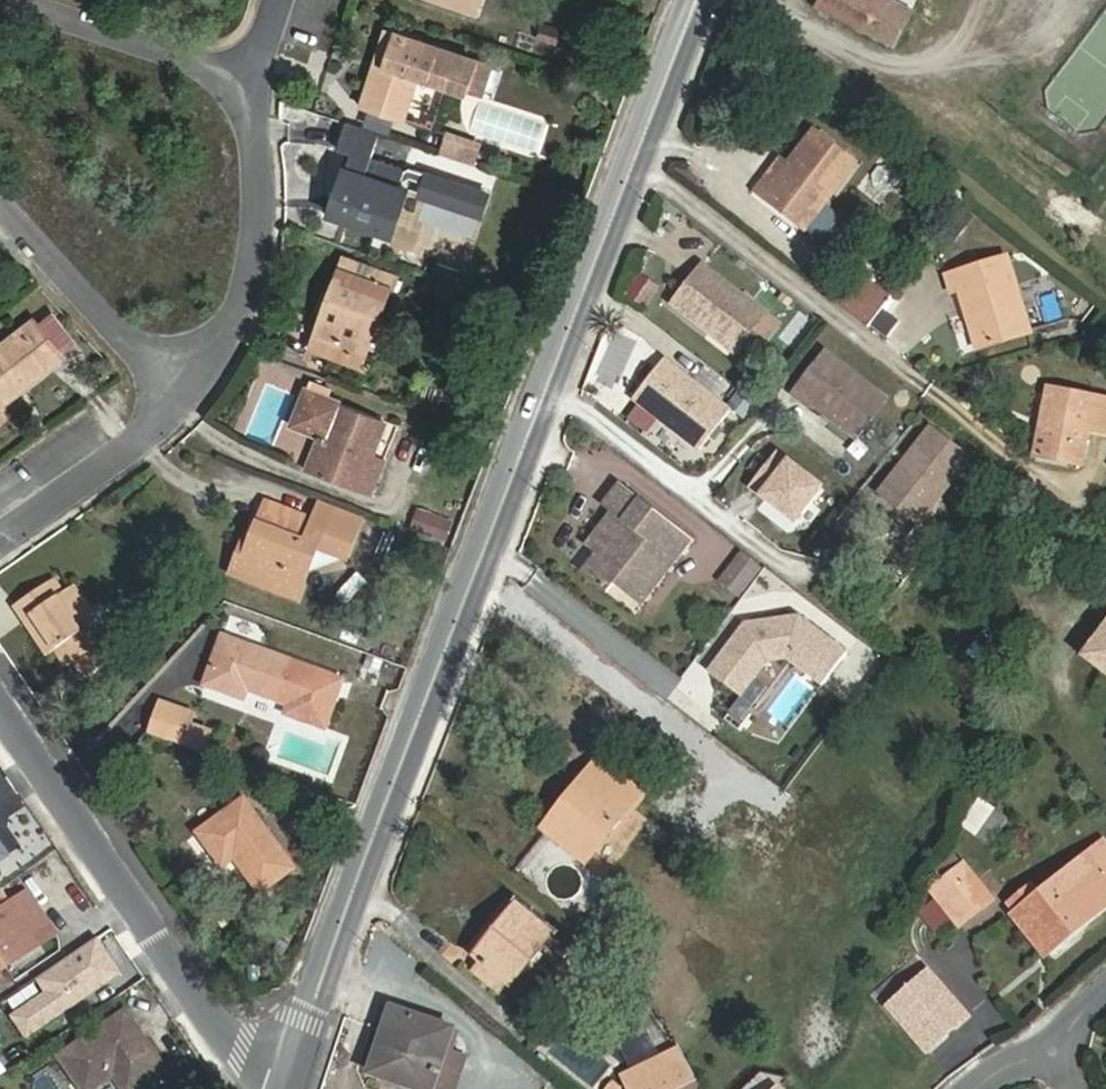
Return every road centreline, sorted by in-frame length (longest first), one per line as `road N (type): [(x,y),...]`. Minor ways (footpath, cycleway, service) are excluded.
road 1 (unclassified): [(697,0),(380,816),(293,1062)]
road 2 (residential): [(293,1062),(234,1045),(0,702)]
road 3 (residential): [(185,395),(233,329),(253,270),(261,165),(250,83)]
road 4 (residential): [(185,395),(0,204)]
road 5 (residential): [(250,83),(9,0)]
road 6 (residential): [(0,538),(136,444),(185,395)]

